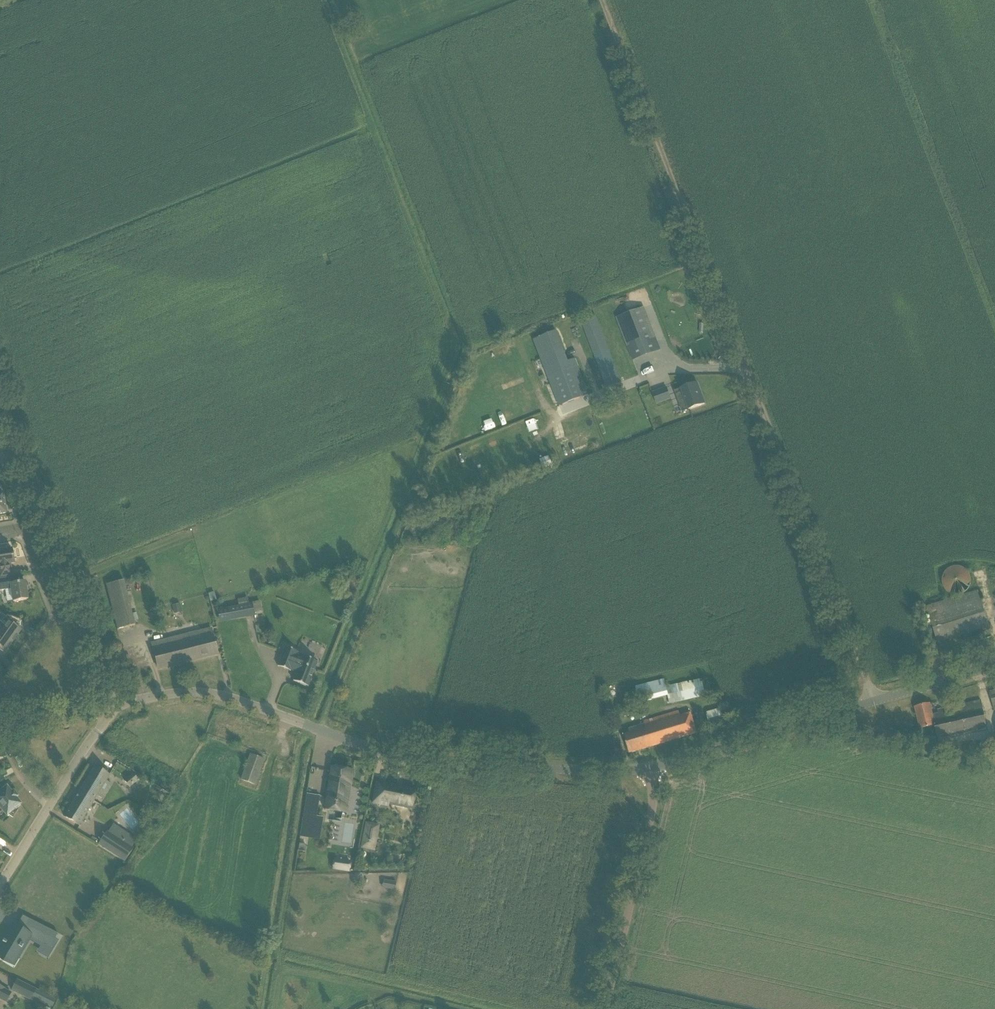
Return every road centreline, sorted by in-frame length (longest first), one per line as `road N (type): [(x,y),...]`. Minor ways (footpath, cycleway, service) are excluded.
road 1 (track): [(603,0),(877,701)]
road 2 (unclassified): [(118,705),(200,694),(416,760),(598,773),(650,768)]
road 3 (unclassified): [(650,768),(994,665)]
road 4 (unclassified): [(118,705),(0,401)]
road 5 (residential): [(606,1008),(653,808),(650,768)]
road 6 (residential): [(0,531),(25,534),(57,615),(0,691)]
road 7 (track): [(746,367),(664,372),(549,418)]
road 8 (residential): [(49,804),(118,705)]

